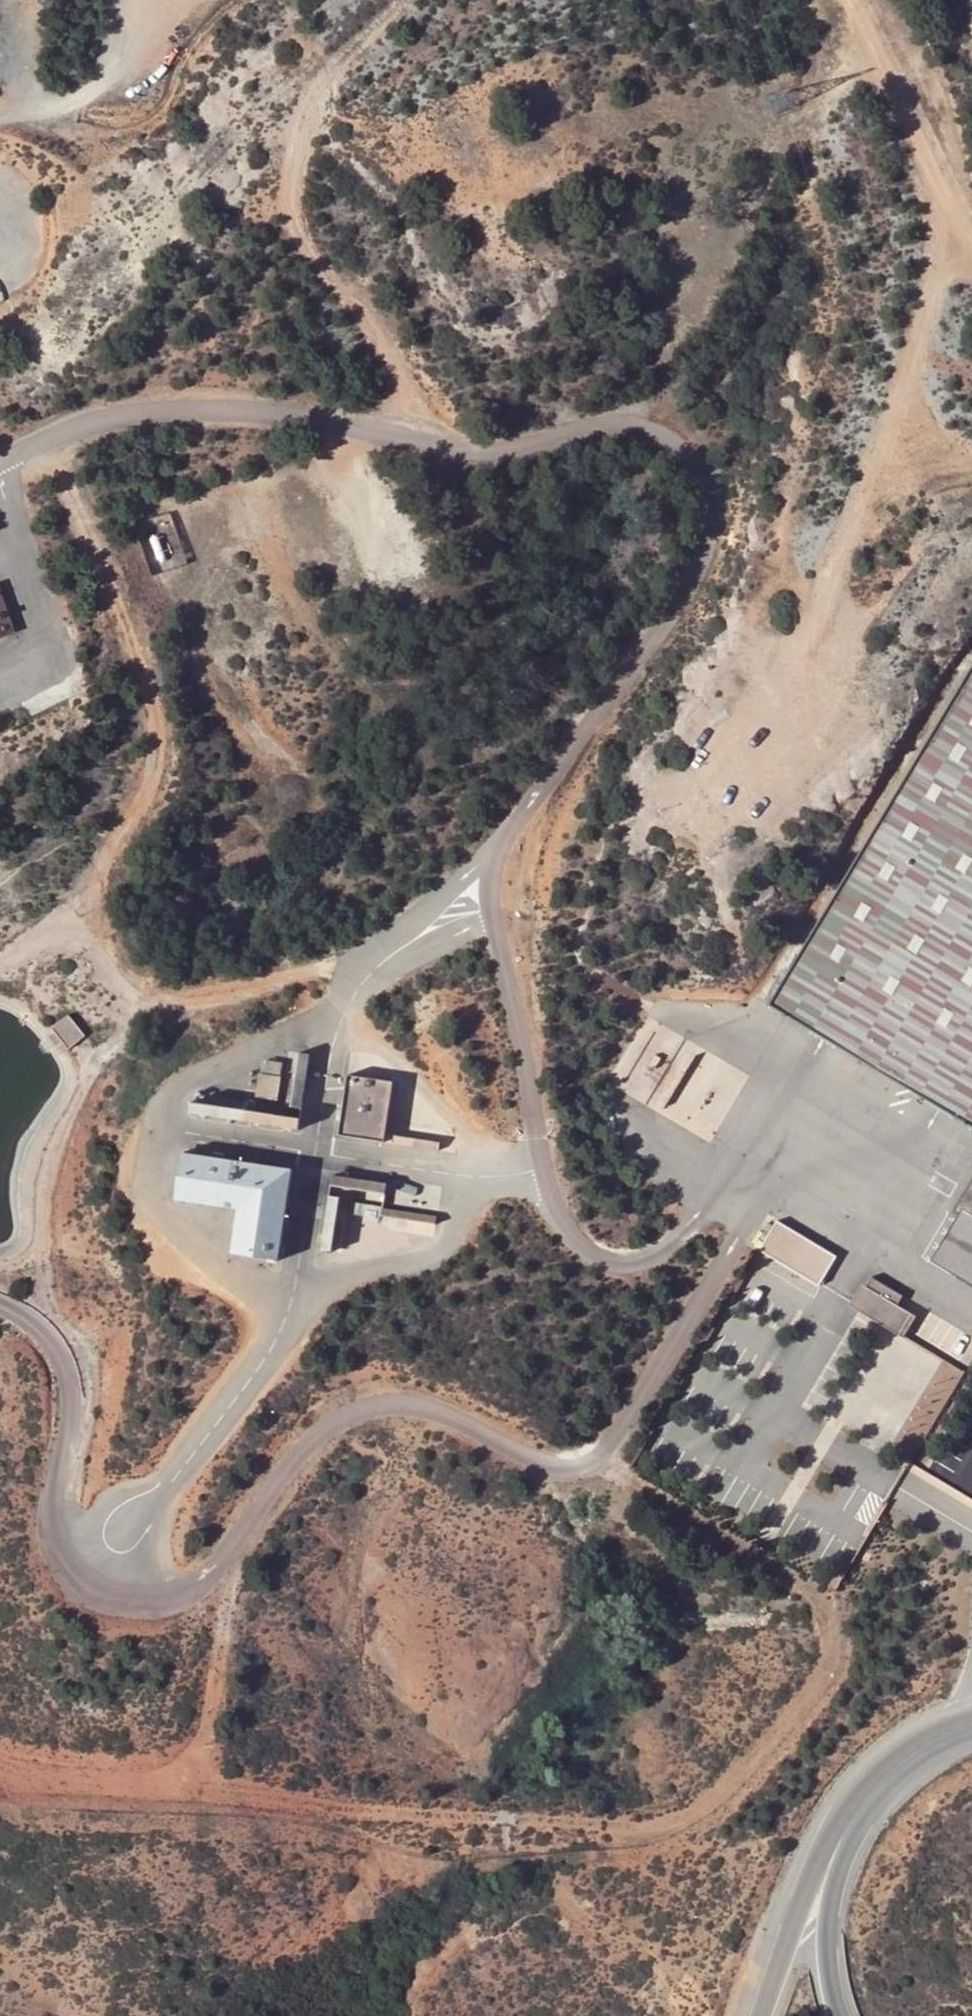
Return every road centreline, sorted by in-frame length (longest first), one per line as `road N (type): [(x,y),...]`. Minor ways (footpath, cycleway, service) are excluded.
road 1 (track): [(0,1765),(41,1778),(321,1808),(630,1828),(697,1810),(814,1685),(826,1646),(823,1613),(783,1571),(593,1459)]
road 2 (unclassified): [(0,460),(89,423),(187,409),(276,413),(475,455),(605,426),(651,431),(677,448),(696,467),(709,510),(694,575),(662,630),(500,842)]
road 3 (unclassified): [(760,1197),(622,1427),(585,1464),(538,1465),(420,1407),(368,1406),(309,1441),(208,1576),(182,1597),(124,1604),(96,1595),(75,1576)]
road 4 (track): [(850,0),(927,161),(939,226),(936,271),(800,668),(725,811)]
road 5 (track): [(371,964),(184,1004),(126,980),(102,936),(102,869),(145,787),(154,737),(115,605),(49,437)]
road 6 (track): [(432,448),(395,373),(313,264),(291,215),(290,158),(308,107),(404,0)]
road 7 (track): [(65,1457),(92,1390),(54,1309),(45,1210),(91,1065),(138,989)]
road 8 (residential): [(295,1291),(267,1357),(176,1478),(75,1576)]
road 9 (track): [(205,681),(183,605),(193,572),(217,547),(314,487),(360,431)]
road 10 (unclassified): [(75,1576),(55,1525),(70,1427),(65,1366),(44,1331),(0,1307)]
road 11 (unclassified): [(541,1170),(575,1247),(623,1264),(668,1246),(721,1175)]
road 12 (track): [(234,1541),(192,1794)]
road 13 (unclassified): [(493,919),(541,1170)]
road 14 (residential): [(295,1291),(191,1254),(147,1196),(155,1127)]
road 15 (residential): [(0,687),(29,667),(40,643),(0,461)]
road 16 (residential): [(469,1175),(455,1229),(438,1252),(295,1291)]
road 17 (residential): [(155,1127),(165,1100),(185,1080),(344,1011)]
road 18 (residential): [(335,1035),(386,1053),(461,1127),(497,1176)]
road 19 (residential): [(500,842),(387,945),(351,996)]
road 20 (trunk): [(846,1821),(763,2015)]
road 21 (trunk): [(838,2015),(829,1902),(846,1821)]
road 22 (residential): [(155,1127),(316,1152)]
road 23 (residential): [(351,996),(430,946),(493,919)]
road 24 (unclassified): [(846,1821),(891,1767),(971,1724)]
road 25 (residential): [(316,1152),(469,1175)]
road 26 (residential): [(316,1152),(295,1291)]

